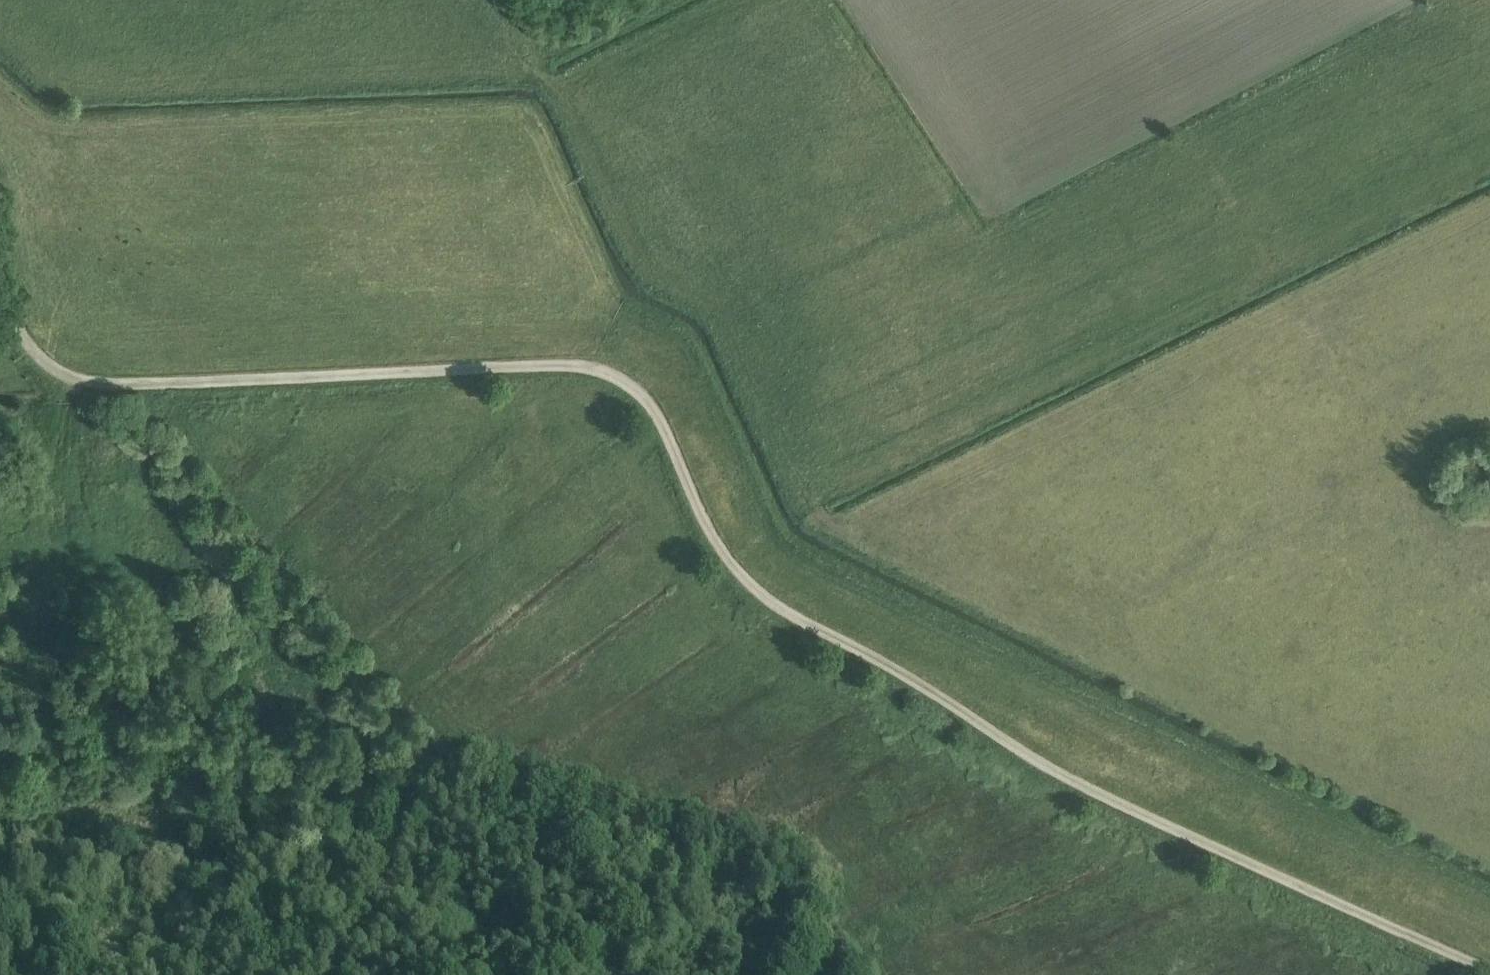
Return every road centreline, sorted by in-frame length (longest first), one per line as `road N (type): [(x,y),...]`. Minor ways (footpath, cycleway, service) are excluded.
road 1 (track): [(1489,974),(1193,845),(851,644),(776,610),(725,564),(648,410),(618,382),(581,372),(67,384),(27,354),(0,227)]

